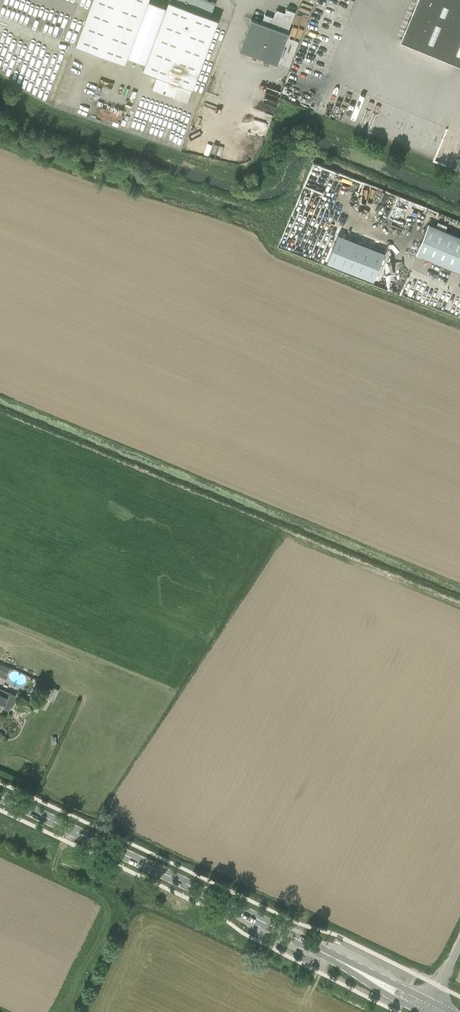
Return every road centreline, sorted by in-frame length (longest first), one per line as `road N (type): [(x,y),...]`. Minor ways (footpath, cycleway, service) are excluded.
road 1 (primary): [(428,1010),(0,797)]

